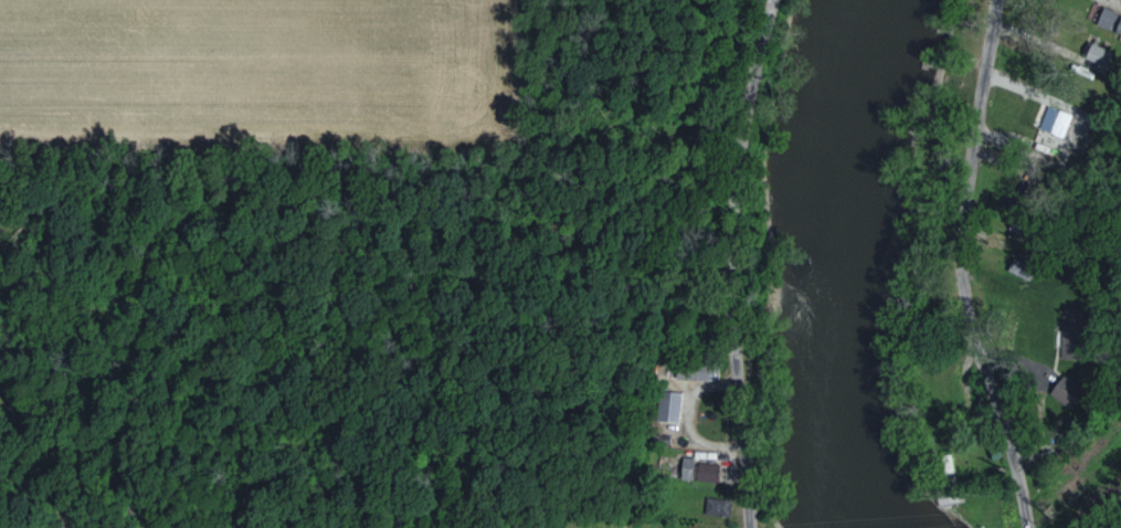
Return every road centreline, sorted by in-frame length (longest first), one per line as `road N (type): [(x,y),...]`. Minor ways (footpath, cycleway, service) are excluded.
road 1 (residential): [(1029,527),(1013,431),(962,319),(954,257),(992,0)]
road 2 (residential): [(745,527),(728,225),(767,0)]

